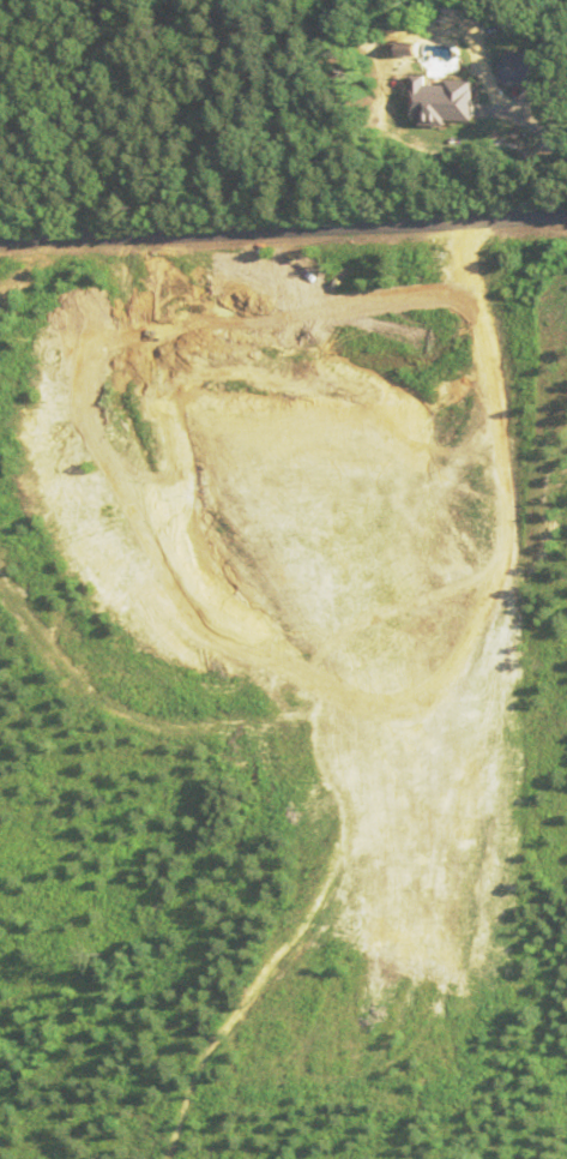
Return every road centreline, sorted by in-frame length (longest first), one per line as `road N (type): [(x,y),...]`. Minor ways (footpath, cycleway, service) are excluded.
road 1 (residential): [(0,238),(566,220)]

